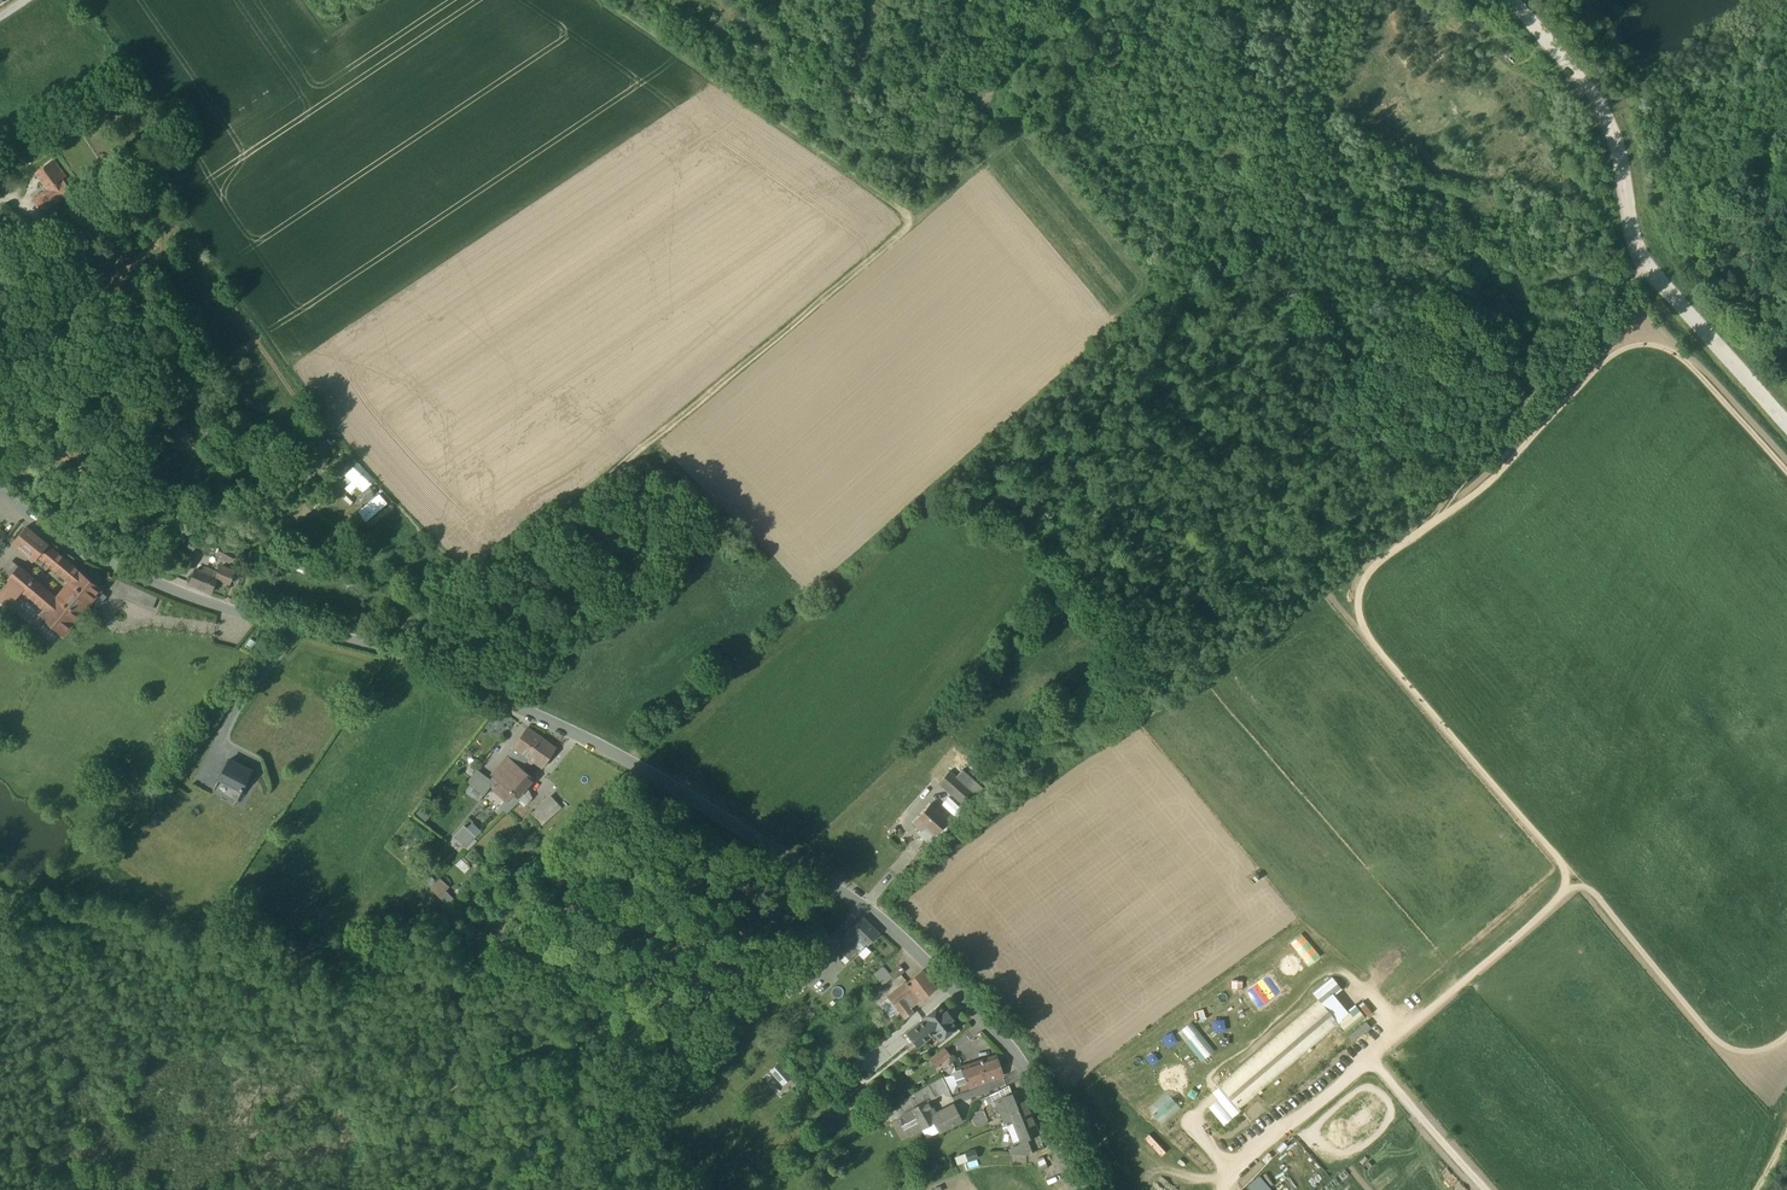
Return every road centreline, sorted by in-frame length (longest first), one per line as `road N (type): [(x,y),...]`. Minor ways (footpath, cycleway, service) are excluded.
road 1 (tertiary): [(1075,1189),(1015,1055),(905,940),(847,897),(669,784),(394,654),(127,570),(49,531),(0,492)]
road 2 (track): [(394,654),(472,599),(908,225),(900,206),(600,0)]
road 3 (track): [(1567,887),(1561,865),(1363,633),(1357,602),(1367,568),(1487,484),(1606,357),(1635,343),(1664,345),(1689,361),(1786,467)]
road 4 (track): [(1786,1042),(1765,1056),(1722,1049),(1587,890),(1567,887),(1370,1058)]
road 5 (track): [(1643,259),(1428,525)]
road 6 (track): [(124,568),(323,426)]
road 7 (track): [(669,784),(494,947)]
road 8 (track): [(1487,1189),(1370,1058)]
road 9 (track): [(908,225),(1017,119)]

